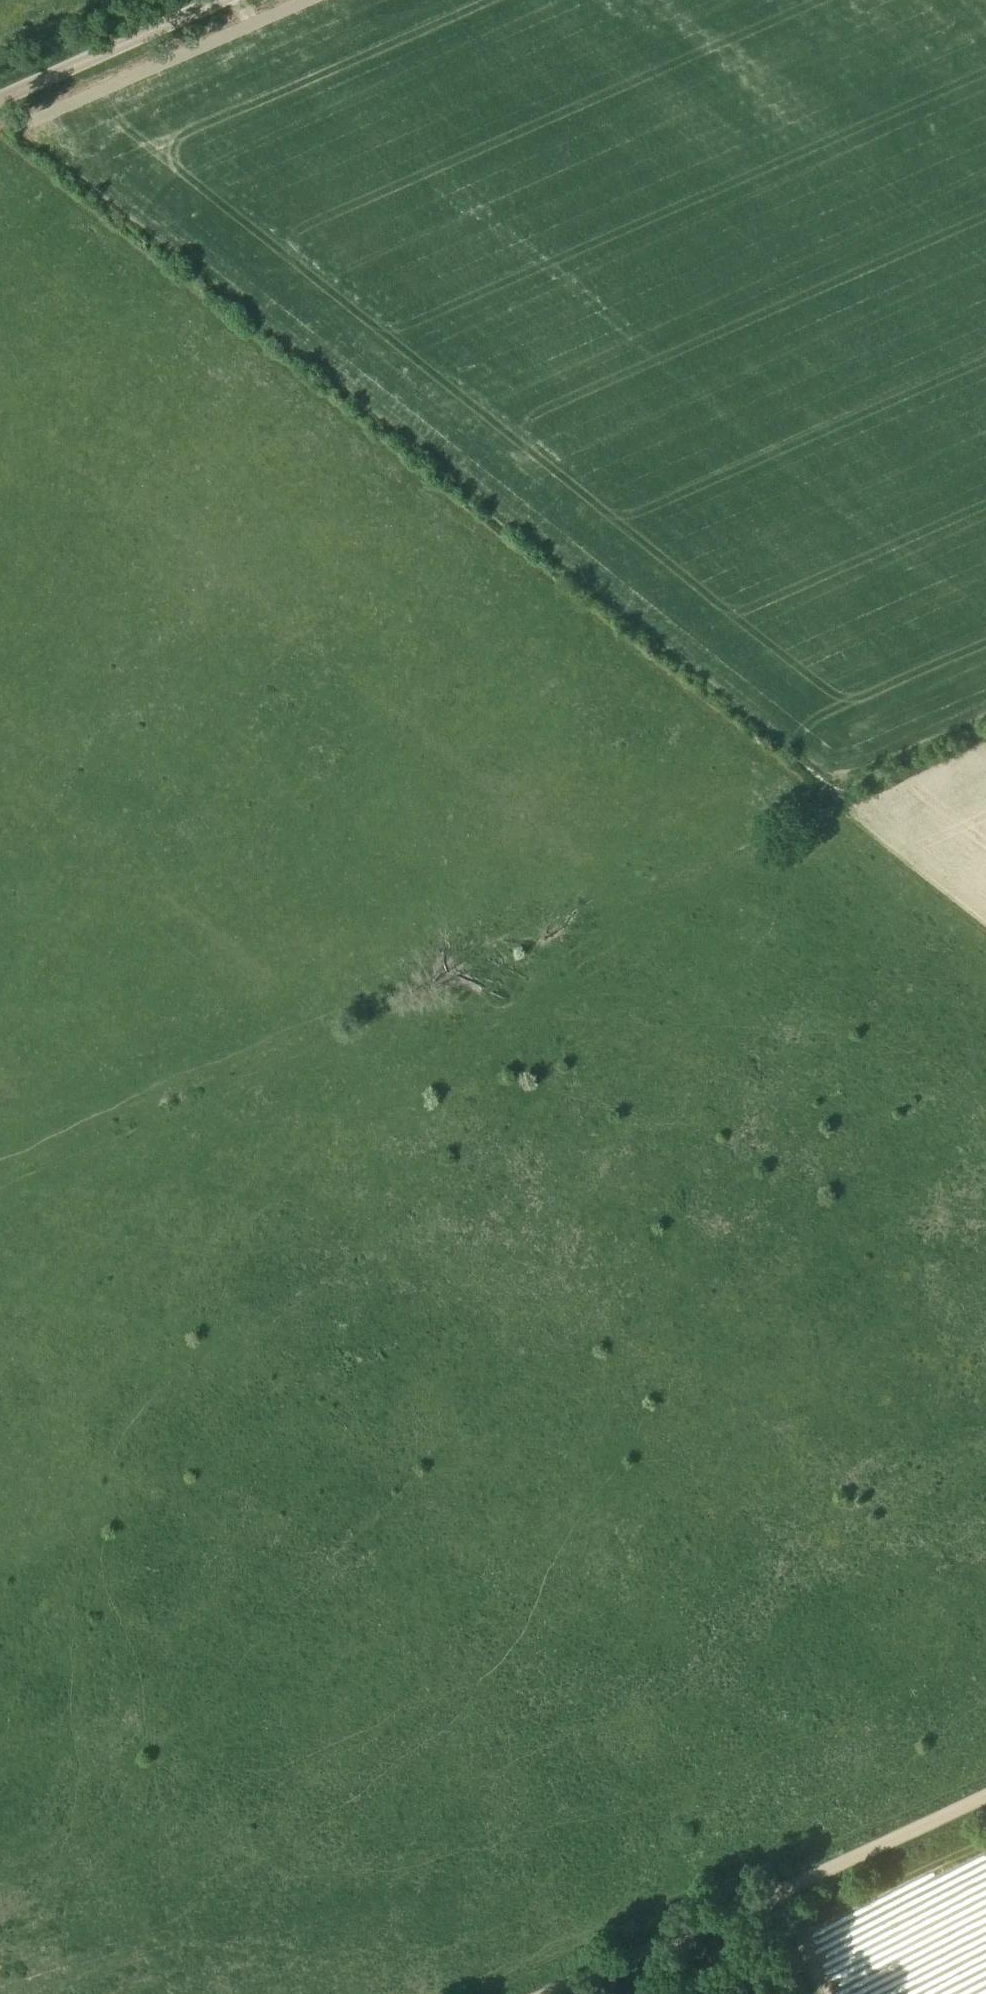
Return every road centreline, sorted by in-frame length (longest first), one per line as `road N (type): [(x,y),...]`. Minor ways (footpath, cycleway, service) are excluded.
road 1 (track): [(552,1993),(985,1798)]
road 2 (unclassified): [(0,99),(224,0)]

